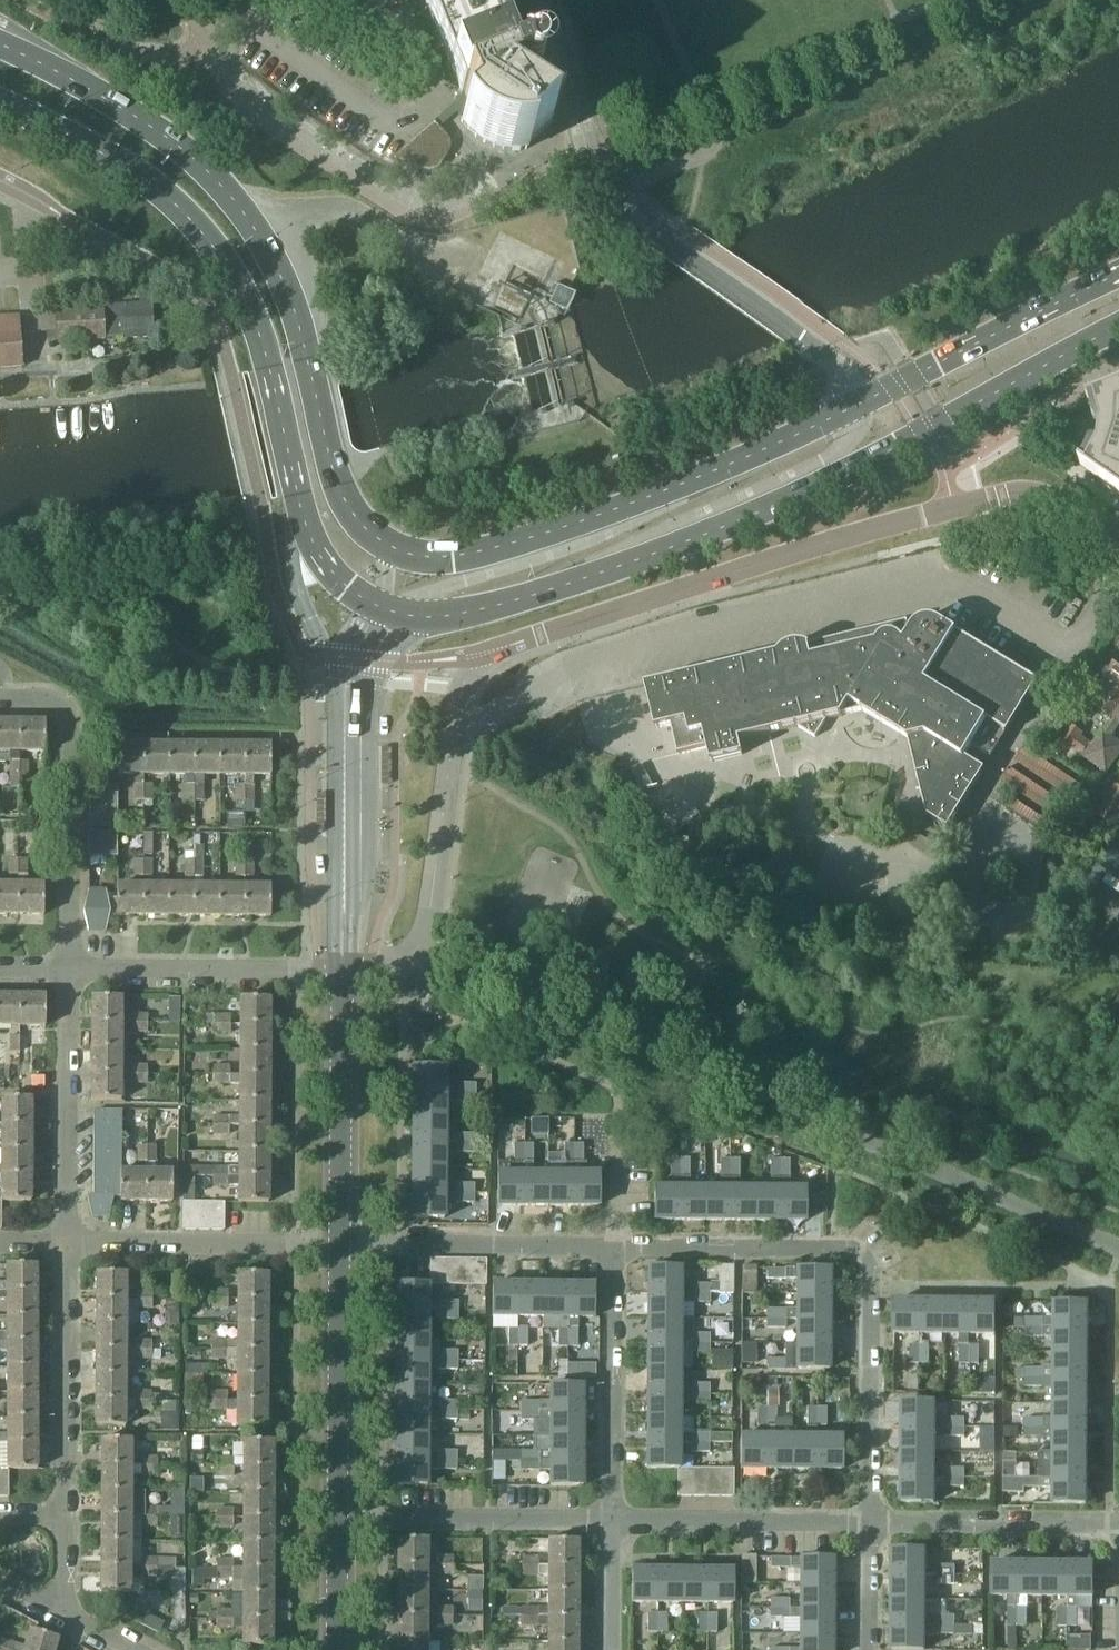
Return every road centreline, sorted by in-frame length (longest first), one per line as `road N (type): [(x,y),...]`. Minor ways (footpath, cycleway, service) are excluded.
road 1 (primary): [(0,103),(153,185),(226,265),(257,323),(316,548),(347,588),(390,610),(426,617),(499,605),(726,526),(1118,328)]
road 2 (primary): [(1118,275),(679,485),(519,543),(420,556),(371,530),(338,481),(293,303),(240,206),(155,129),(0,45)]
road 3 (residential): [(423,948),(1118,1246)]
road 4 (residential): [(472,659),(827,542),(1009,493),(1043,497),(1118,548)]
road 5 (residential): [(871,1521),(870,1269),(852,1250),(616,1246)]
road 6 (residential): [(65,1613),(71,1245)]
road 7 (residential): [(69,971),(71,719),(53,702),(0,699)]
road 8 (tertiary): [(423,948),(472,659)]
road 9 (residential): [(616,1246),(339,1242)]
road 10 (residential): [(610,1522),(616,1246)]
road 11 (tertiary): [(342,1518),(339,1242)]
road 12 (residential): [(71,1245),(69,971)]
road 13 (residential): [(69,971),(343,973)]
road 14 (tertiary): [(339,1242),(343,973)]
road 15 (residential): [(342,1518),(610,1522)]
road 16 (residential): [(71,1245),(339,1242)]
road 17 (residential): [(610,1522),(871,1521)]
road 18 (residential): [(871,1521),(1118,1529)]
road 19 (tertiary): [(341,1649),(342,1518)]
road 20 (residential): [(871,1521),(870,1649)]
road 21 (residential): [(610,1522),(609,1649)]

